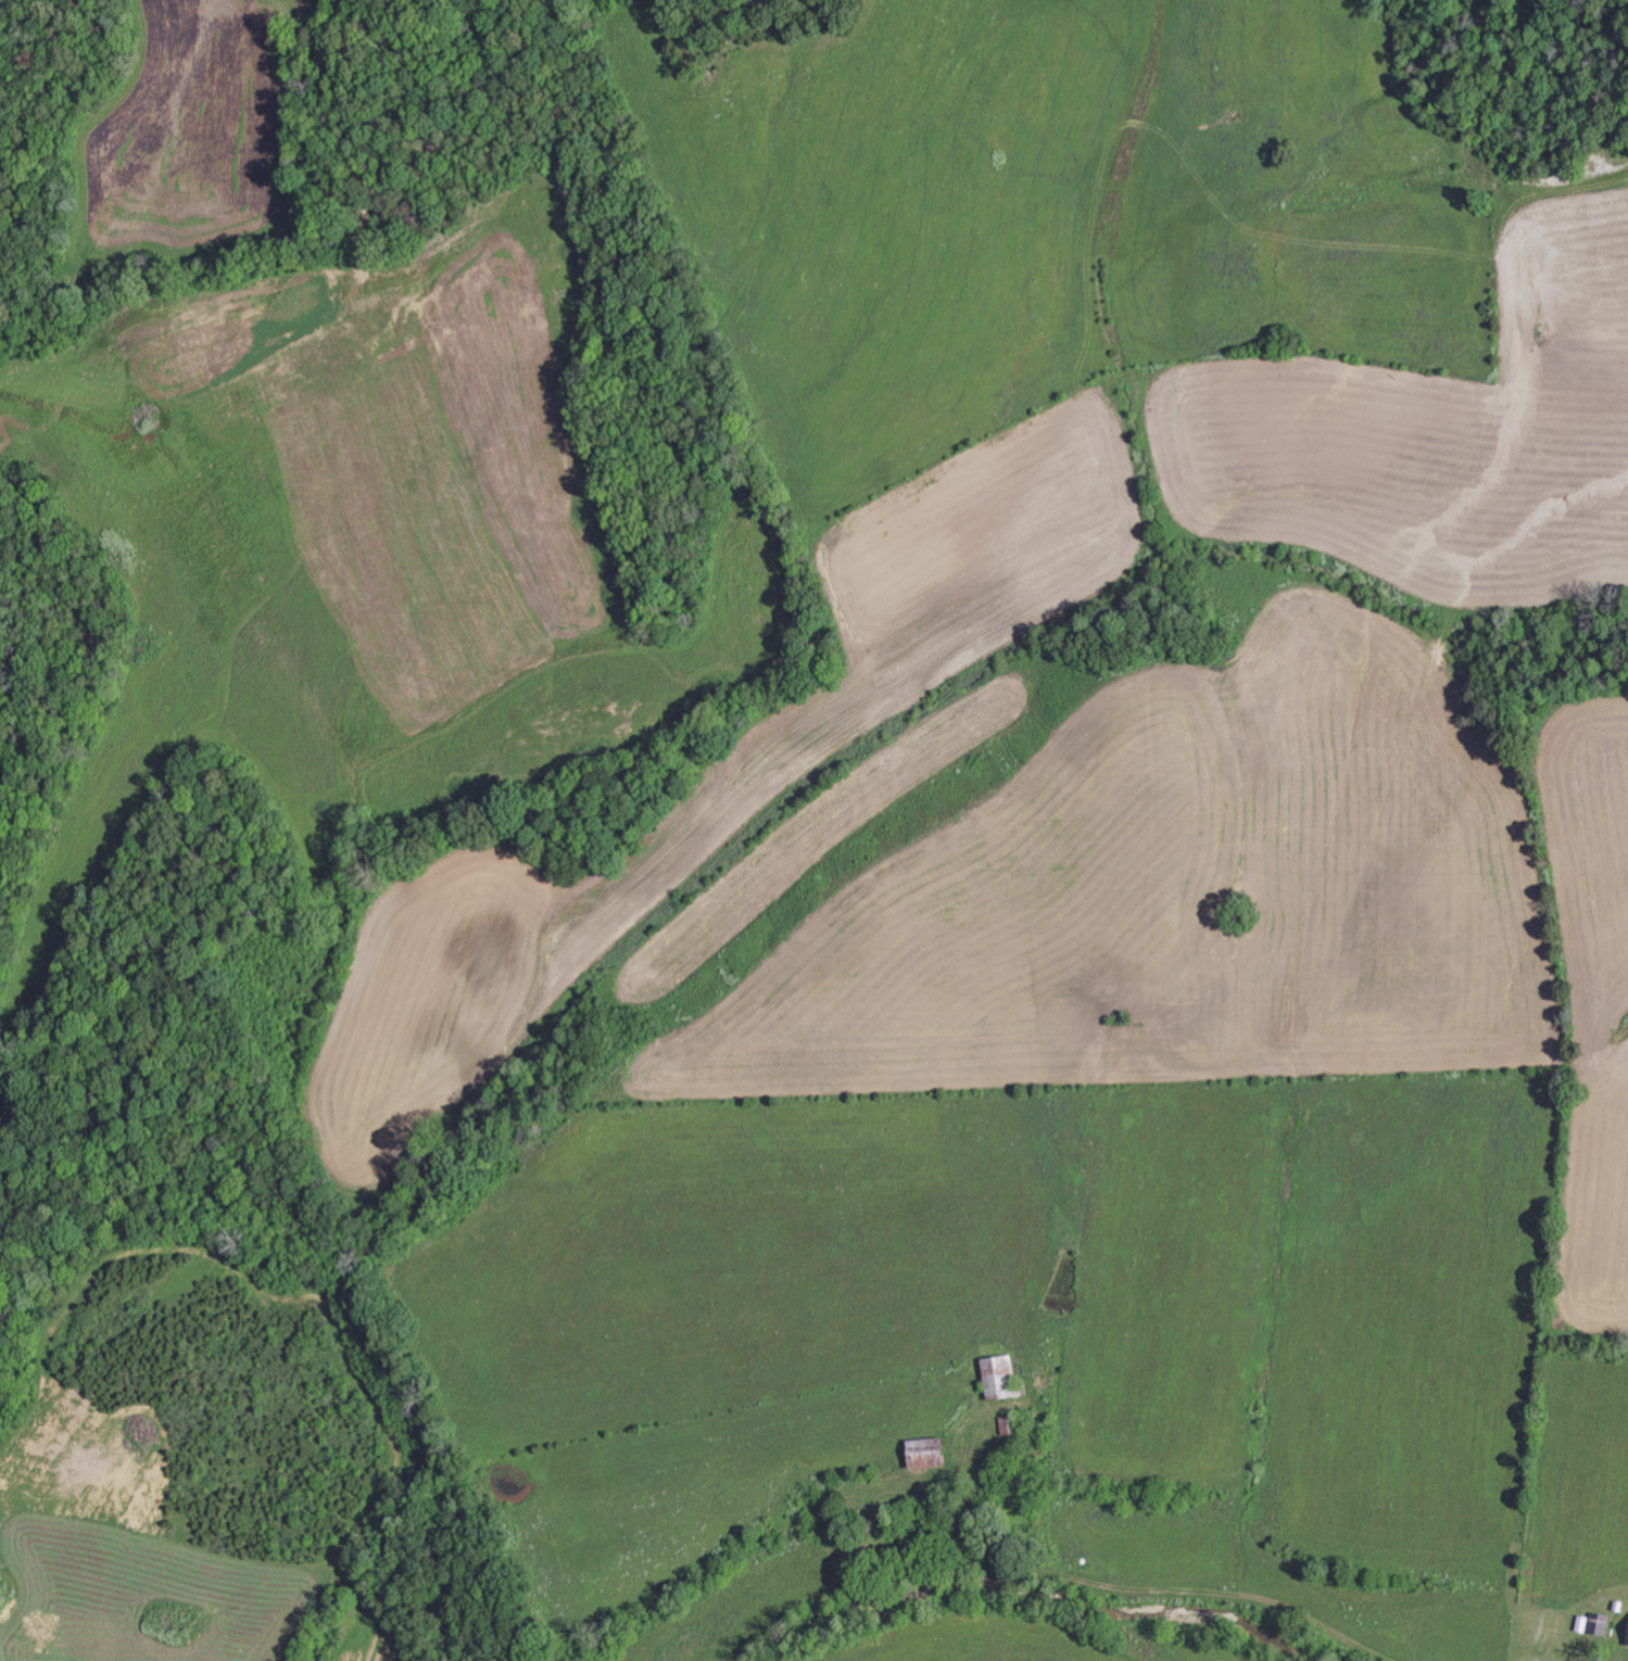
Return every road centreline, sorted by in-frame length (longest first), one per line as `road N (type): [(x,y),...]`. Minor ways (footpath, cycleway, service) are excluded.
road 1 (residential): [(1386,1660),(1258,1599),(1131,1592),(989,1568)]

